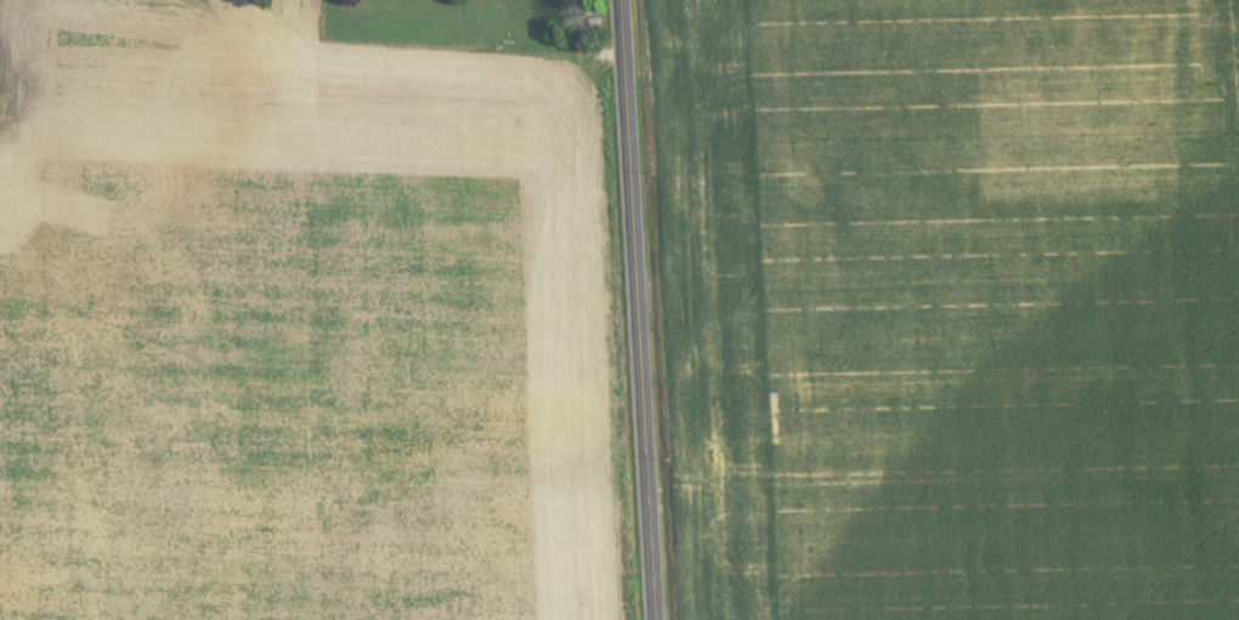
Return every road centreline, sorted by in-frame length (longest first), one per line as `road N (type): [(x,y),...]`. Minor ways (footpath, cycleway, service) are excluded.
road 1 (residential): [(622,0),(662,619)]

